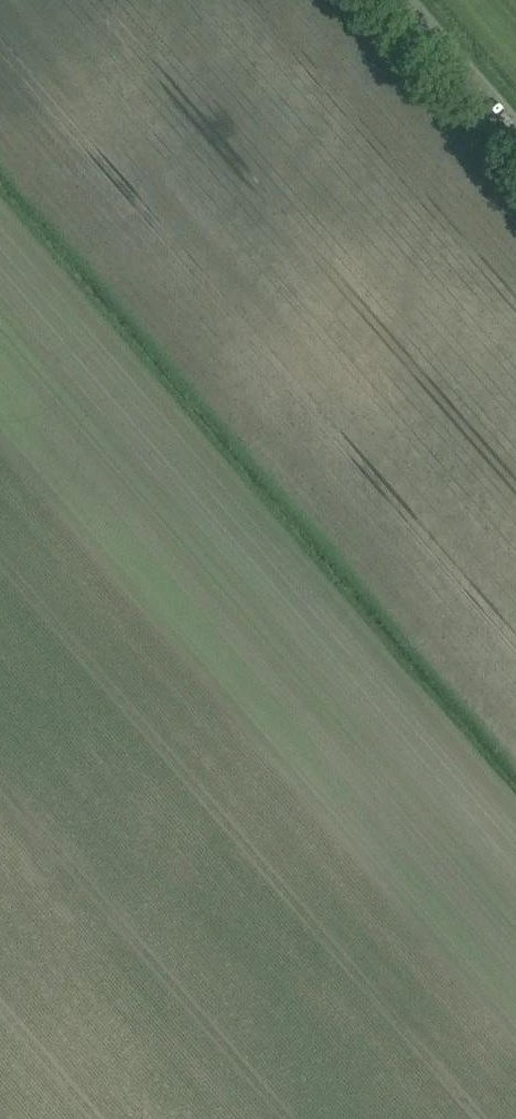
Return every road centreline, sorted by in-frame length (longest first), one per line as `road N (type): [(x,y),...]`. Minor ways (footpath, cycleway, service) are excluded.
road 1 (unclassified): [(515,127),(406,0)]

